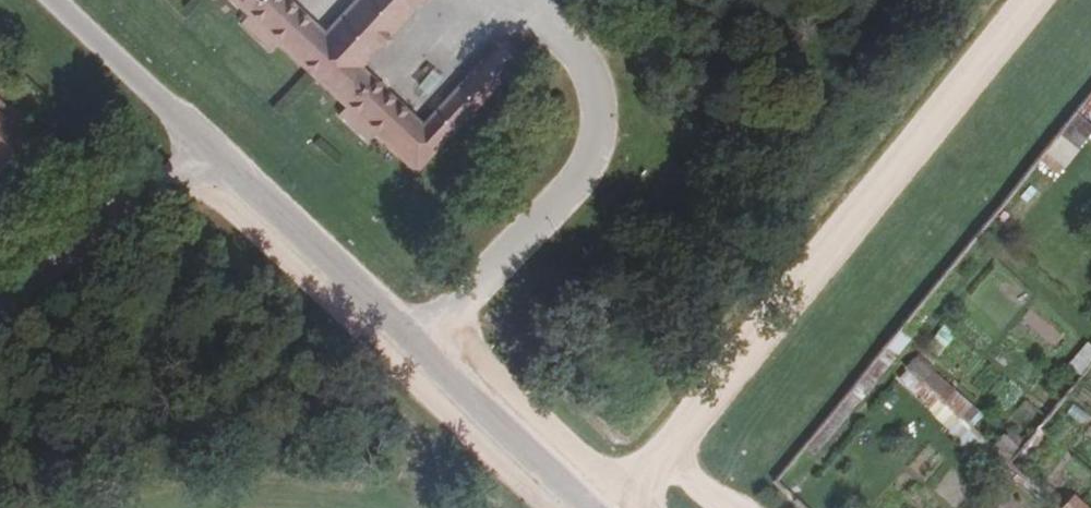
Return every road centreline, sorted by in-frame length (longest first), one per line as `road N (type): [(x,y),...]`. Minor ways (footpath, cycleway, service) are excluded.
road 1 (track): [(625,507),(1038,0)]

